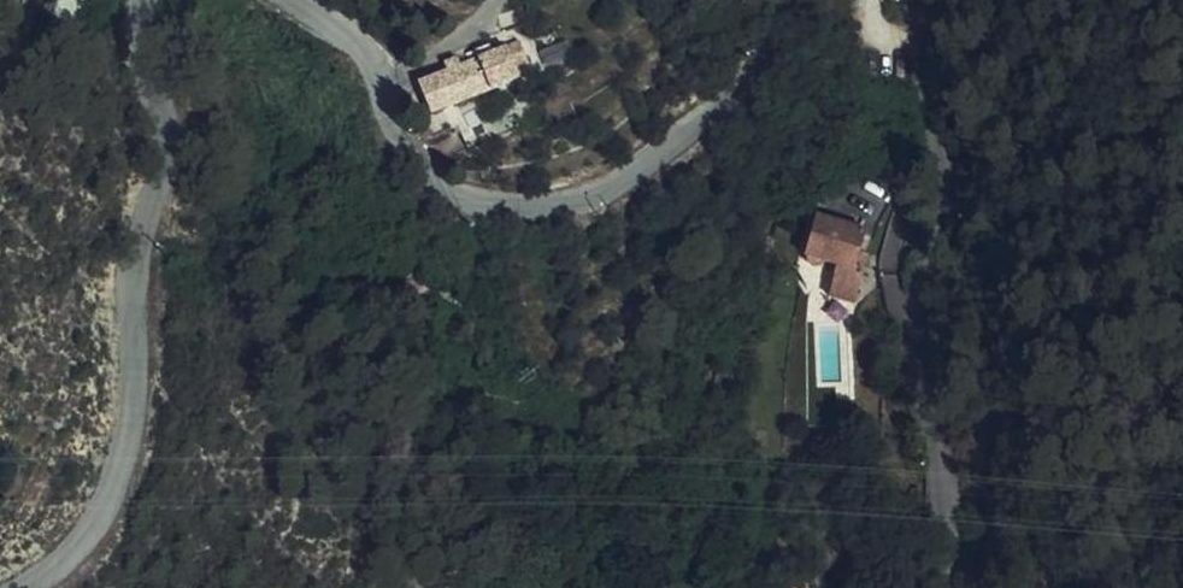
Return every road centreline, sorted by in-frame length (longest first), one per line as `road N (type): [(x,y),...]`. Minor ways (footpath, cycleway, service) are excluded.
road 1 (unclassified): [(778,0),(717,108),(600,189),(552,202),(454,196),(411,163),(370,68),(344,33),(298,0)]
road 2 (unclassified): [(140,0),(132,41),(155,100),(159,145),(130,292),(122,459),(89,530),(15,587)]
road 3 (unclassified): [(937,587),(942,507),(918,328),(947,187),(917,0)]

